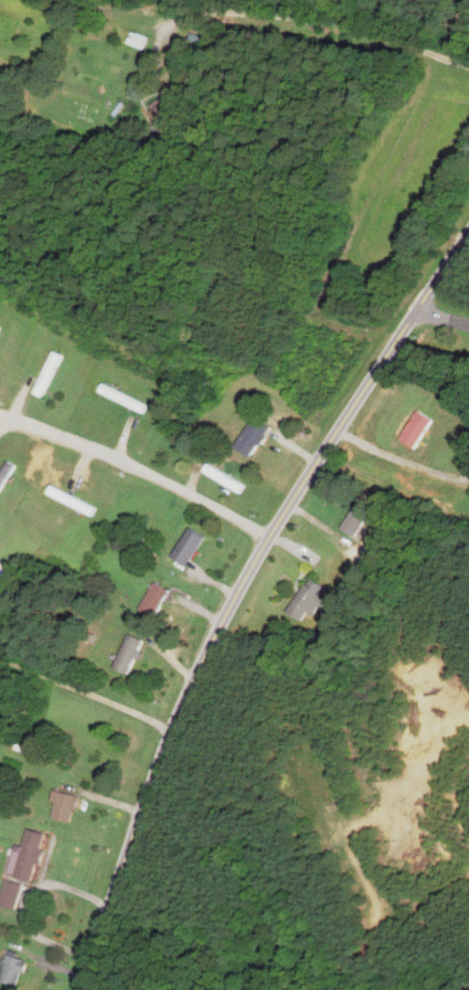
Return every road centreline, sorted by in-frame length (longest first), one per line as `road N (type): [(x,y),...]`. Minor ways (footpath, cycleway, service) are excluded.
road 1 (tertiary): [(83,989),(193,677),(283,515),(468,236)]
road 2 (residential): [(0,411),(131,461),(272,535)]
road 3 (residential): [(172,730),(0,659)]

